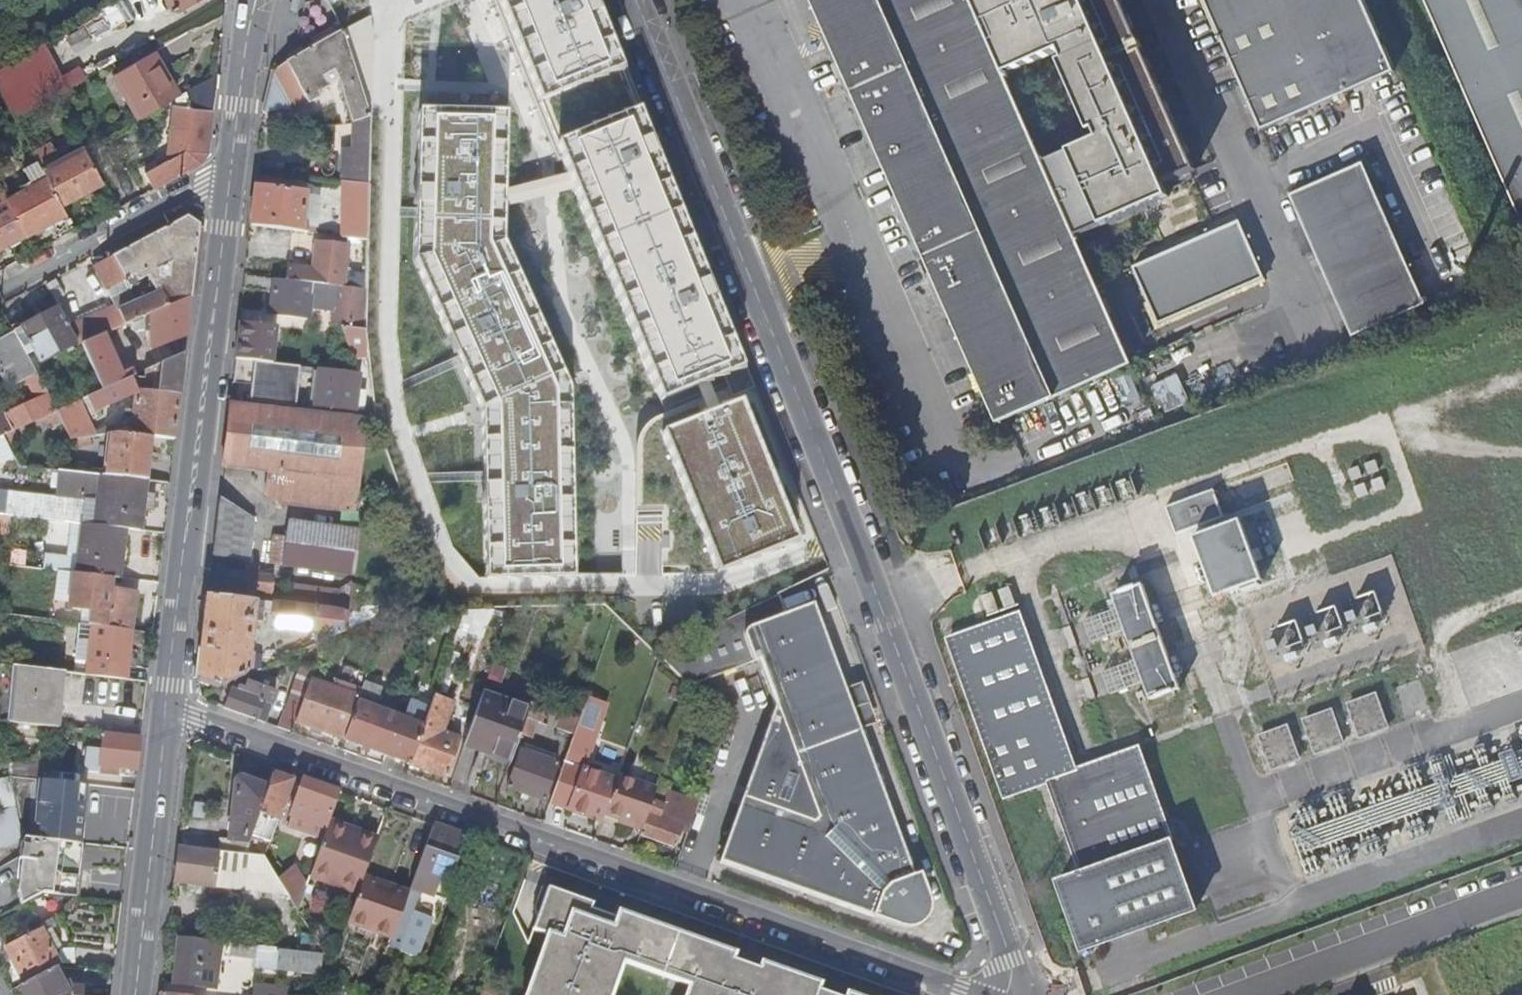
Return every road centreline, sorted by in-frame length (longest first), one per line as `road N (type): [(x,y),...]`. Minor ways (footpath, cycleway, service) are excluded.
road 1 (unclassified): [(1023,994),(878,599),(636,0)]
road 2 (residential): [(991,994),(164,714)]
road 3 (tertiary): [(168,682),(228,187)]
road 4 (tertiary): [(164,714),(136,994)]
road 5 (residential): [(0,296),(210,185),(228,187)]
road 6 (tertiary): [(228,187),(254,0)]

